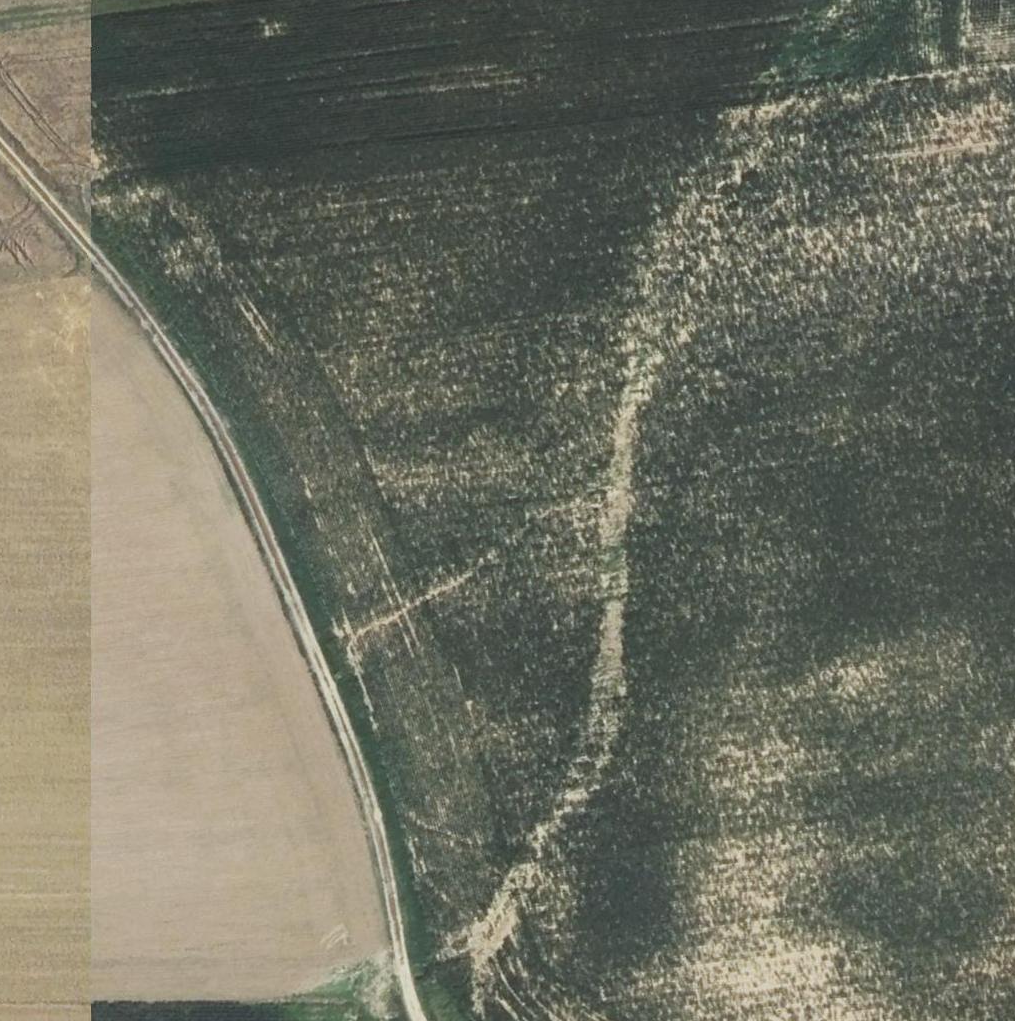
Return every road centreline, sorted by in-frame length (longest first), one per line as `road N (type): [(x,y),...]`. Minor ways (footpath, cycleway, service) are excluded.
road 1 (track): [(0,153),(136,309),(203,405),(348,756),(417,1020)]

